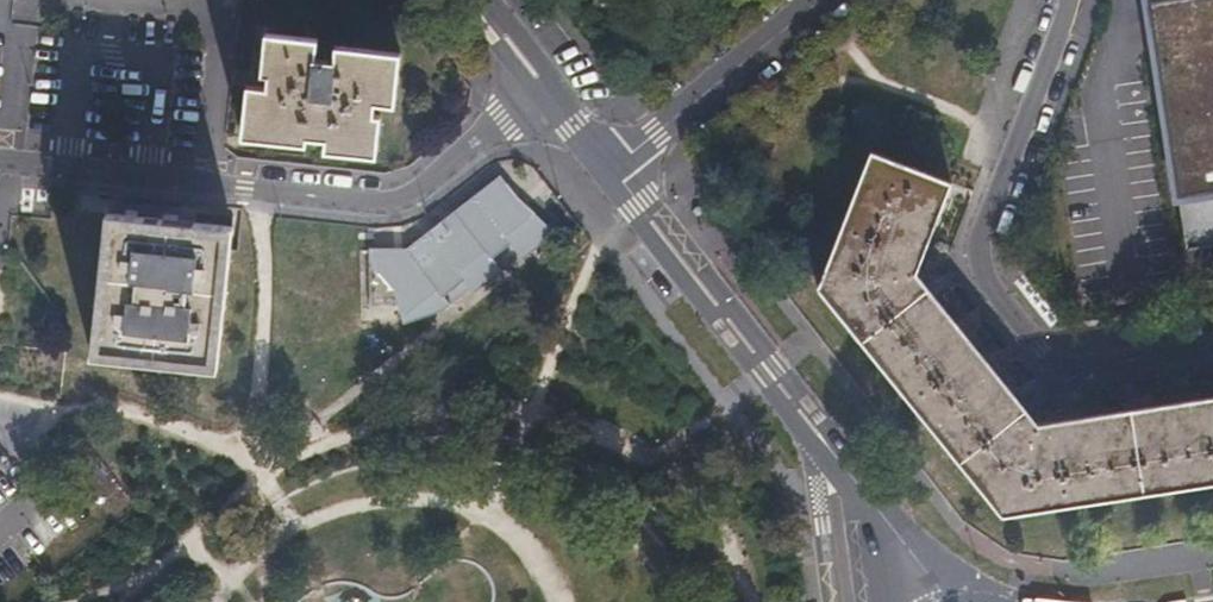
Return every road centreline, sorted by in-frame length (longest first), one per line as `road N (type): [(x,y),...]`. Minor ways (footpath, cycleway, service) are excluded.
road 1 (residential): [(546,93),(446,177),(396,201),(323,202),(0,161)]
road 2 (residential): [(1212,350),(1069,376),(1055,371),(985,274),(983,236),(1070,0)]
road 3 (residential): [(932,598),(606,170)]
road 4 (residential): [(818,0),(606,170)]

